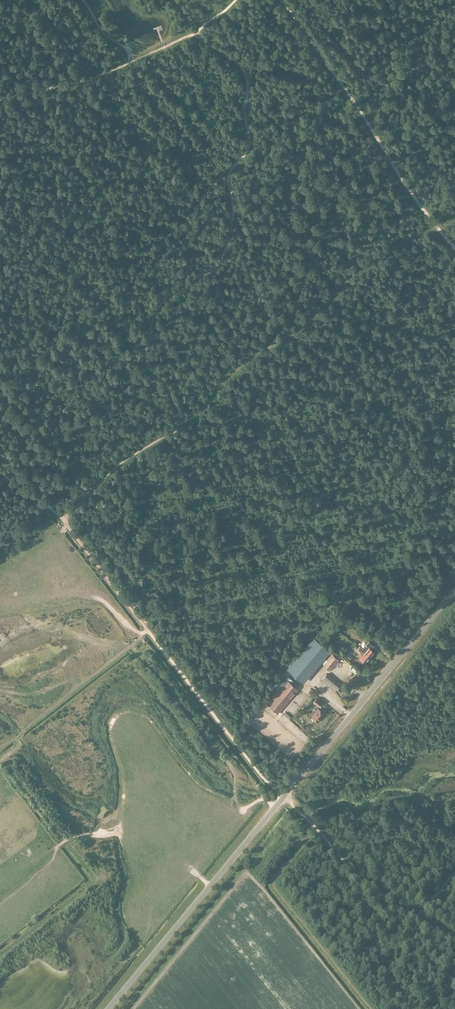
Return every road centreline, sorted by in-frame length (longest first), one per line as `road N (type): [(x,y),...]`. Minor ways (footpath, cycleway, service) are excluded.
road 1 (tertiary): [(108,1008),(454,590)]
road 2 (track): [(437,229),(375,255),(301,329),(242,365),(194,414),(119,464),(62,518)]
road 3 (track): [(184,422),(146,365),(151,321),(161,303),(223,256),(232,221),(228,175),(249,139),(245,74),(192,33)]
road 4 (track): [(437,229),(281,0)]
road 5 (track): [(316,829),(273,883),(370,1008)]
road 6 (track): [(148,630),(262,777),(292,802)]
road 7 (track): [(243,810),(233,801),(233,771),(132,646)]
road 8 (track): [(264,800),(155,655),(137,653)]
road 9 (track): [(141,634),(90,678),(34,694),(0,691)]
road 10 (track): [(304,813),(361,881),(414,917)]
road 11 (track): [(62,518),(148,630)]
road 12 (track): [(0,99),(134,61)]
road 13 (track): [(358,878),(398,1008)]

